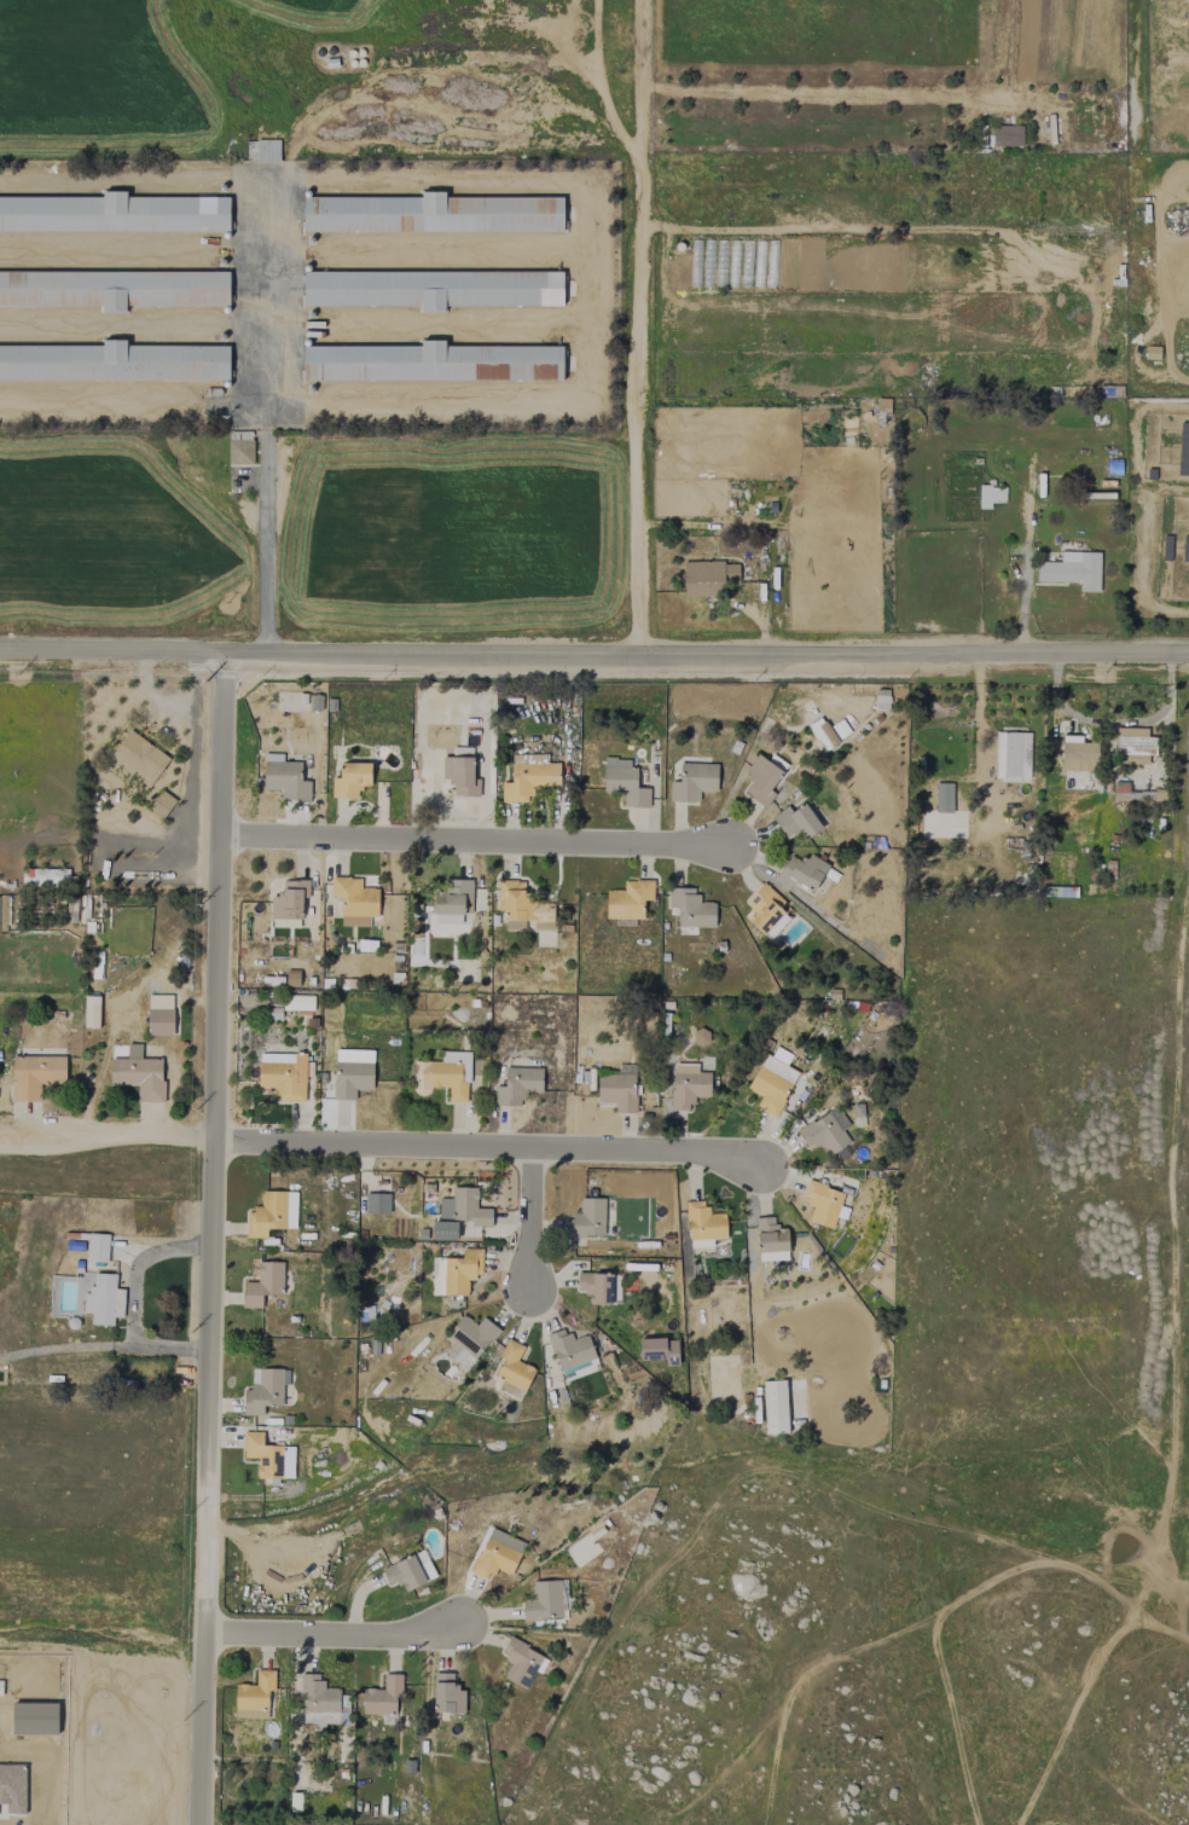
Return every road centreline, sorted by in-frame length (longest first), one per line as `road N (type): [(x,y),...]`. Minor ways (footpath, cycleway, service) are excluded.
road 1 (residential): [(0,651),(1188,654)]
road 2 (residential): [(209,1632),(226,653)]
road 3 (residential): [(0,1136),(695,1151),(754,1164)]
road 4 (residential): [(635,0),(633,655)]
road 5 (residential): [(220,836),(730,845)]
road 6 (residential): [(459,1622),(406,1635),(209,1632)]
road 7 (residential): [(209,1632),(0,1639)]
road 8 (residential): [(203,1824),(209,1632)]
road 9 (residential): [(1135,146),(1135,0)]
road 10 (residential): [(530,1148),(530,1293)]

